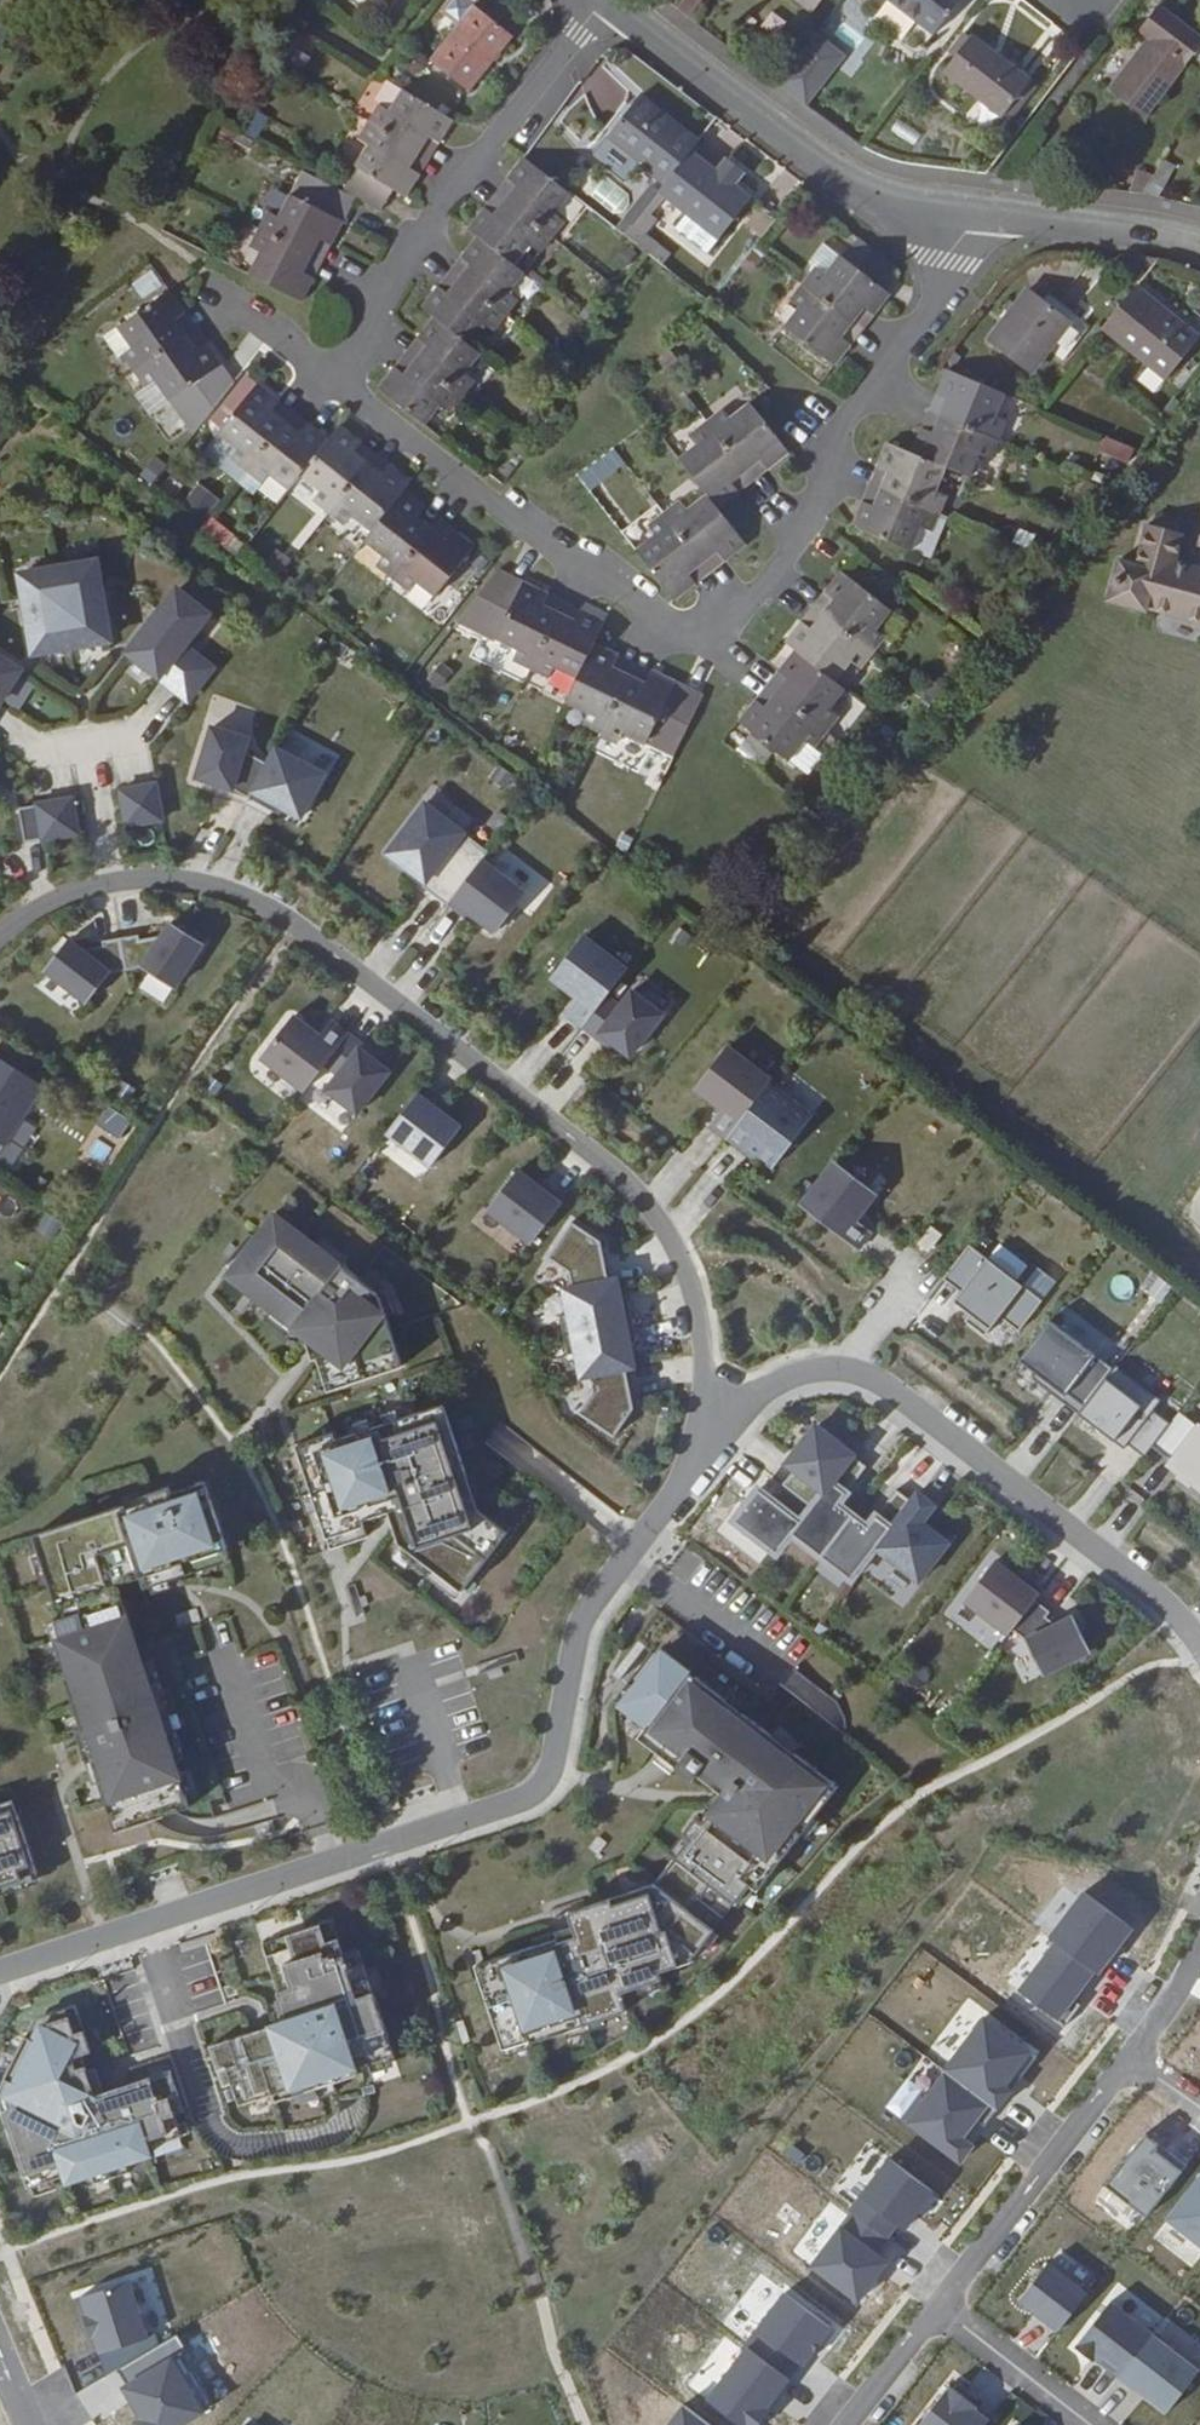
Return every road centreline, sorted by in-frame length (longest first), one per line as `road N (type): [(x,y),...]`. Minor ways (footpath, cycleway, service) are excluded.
road 1 (residential): [(600,0),(324,382),(668,632),(733,622),(979,210)]
road 2 (residential): [(719,1404),(681,1483),(584,1616),(554,1758),(546,1780),(523,1800),(0,1972)]
road 3 (residential): [(0,933),(54,898),(112,880),(162,877),(213,884),(289,916),(620,1173),(664,1225),(693,1296),(719,1404)]
road 4 (residential): [(719,1404),(816,1370),(887,1385),(1176,1610),(1199,1639)]
road 5 (residential): [(624,0),(879,195),(979,210)]
road 6 (residential): [(1130,2058),(940,2305)]
road 7 (residential): [(979,210),(1199,245)]
road 8 (residential): [(940,2305),(1088,2424)]
road 9 (residential): [(940,2305),(847,2424)]
road 10 (residential): [(1199,1950),(1130,2058)]

